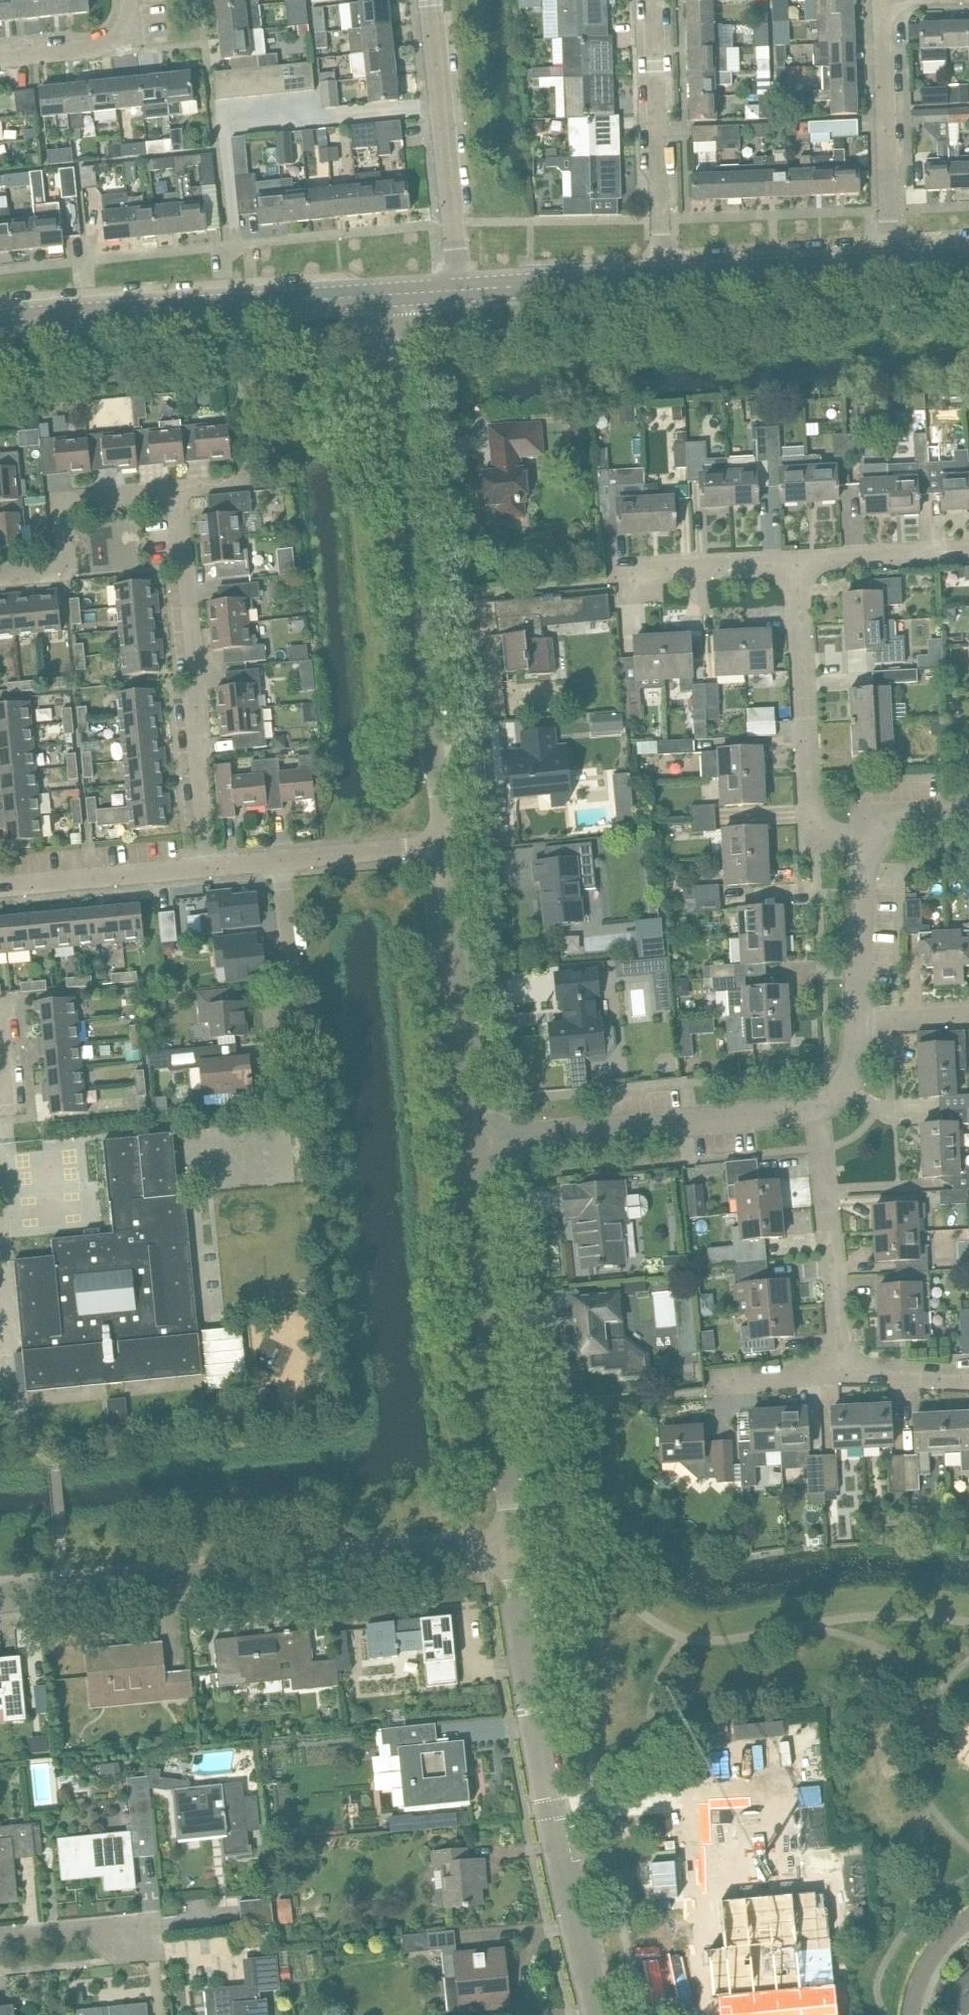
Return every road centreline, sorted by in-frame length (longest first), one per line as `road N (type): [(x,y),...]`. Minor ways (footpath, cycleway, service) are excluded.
road 1 (residential): [(444,844),(393,285)]
road 2 (residential): [(0,1598),(513,1548)]
road 3 (residential): [(603,2014),(553,1808),(513,1548)]
road 4 (residential): [(513,1548),(473,1143)]
road 5 (tertiary): [(0,310),(393,285)]
road 6 (residential): [(208,867),(175,490)]
road 7 (residential): [(816,1107),(473,1143)]
road 8 (residential): [(867,840),(828,831),(813,818),(797,562)]
road 9 (residential): [(473,1143),(444,844)]
road 10 (residential): [(456,279),(430,0)]
road 11 (residential): [(661,268),(653,0)]
road 12 (residential): [(842,1369),(816,1107)]
road 13 (residential): [(890,251),(883,19),(892,0)]
road 14 (residential): [(279,1082),(271,1010),(293,984),(281,860)]
road 15 (tertiary): [(661,268),(890,251)]
road 16 (residential): [(175,490),(73,502),(61,520),(57,562),(0,571)]
road 17 (residential): [(0,887),(208,867)]
road 18 (tertiary): [(456,279),(661,268)]
road 19 (residential): [(615,570),(797,562)]
road 20 (residential): [(867,840),(857,1020)]
road 21 (residential): [(797,562),(968,553)]
road 22 (residential): [(281,860),(444,844)]
road 23 (residential): [(0,58),(111,43),(124,32),(130,0)]
road 24 (residential): [(0,1940),(82,1932),(137,1939)]
road 25 (residential): [(715,1382),(842,1369)]
road 26 (residential): [(842,1369),(968,1377)]

